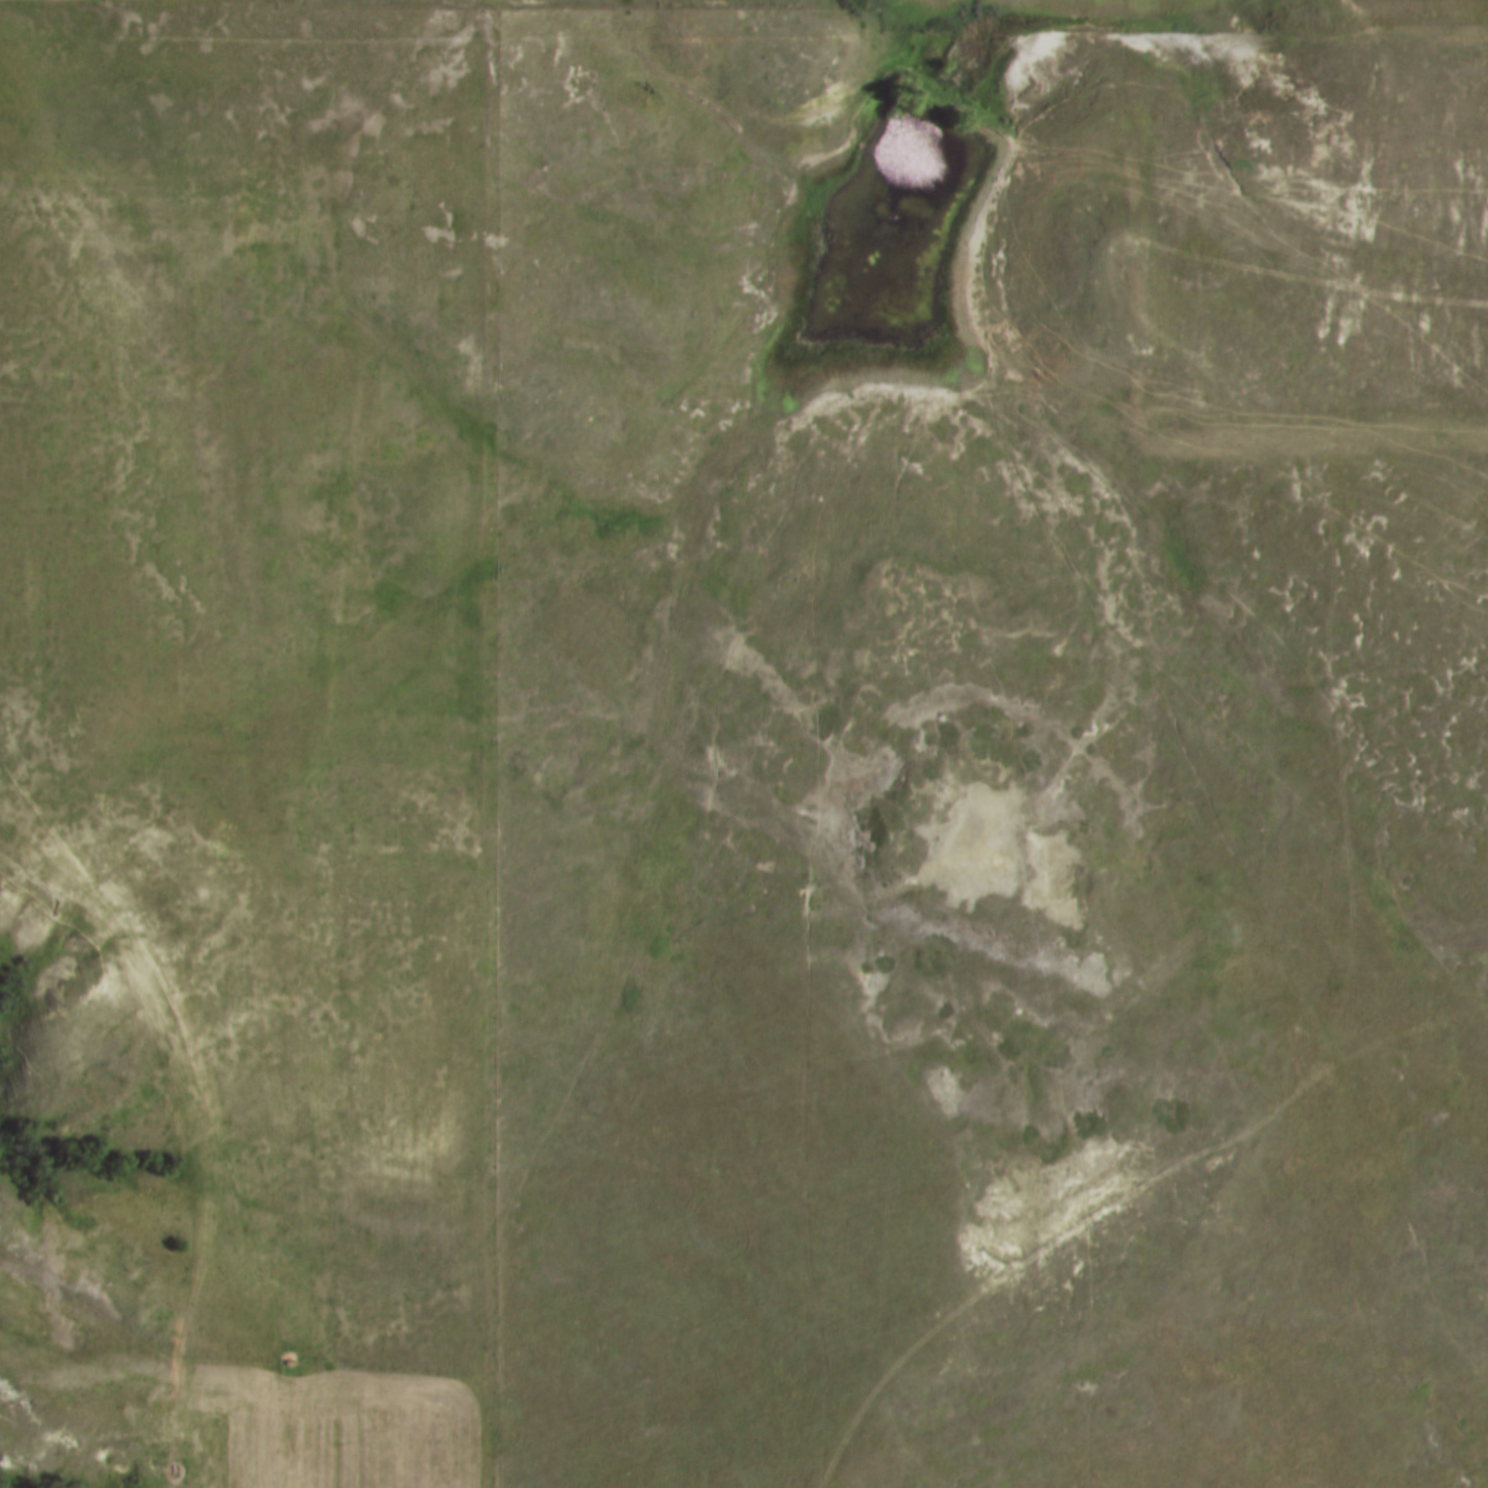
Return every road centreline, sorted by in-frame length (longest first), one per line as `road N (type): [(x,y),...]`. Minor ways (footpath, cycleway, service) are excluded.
road 1 (track): [(0,856),(87,917),(123,954),(144,982),(167,1042),(192,1202),(171,1487)]

